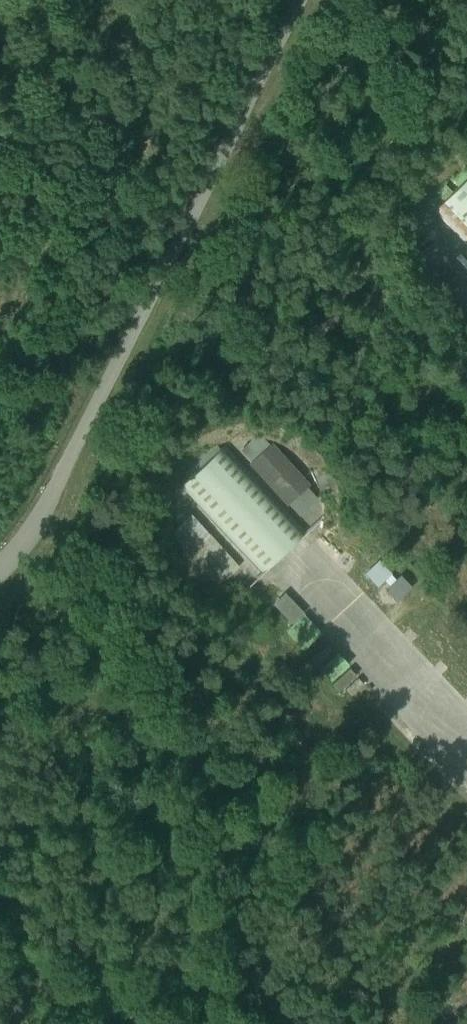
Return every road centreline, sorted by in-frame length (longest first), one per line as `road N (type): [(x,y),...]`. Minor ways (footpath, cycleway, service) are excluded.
road 1 (track): [(276,0),(87,364)]

